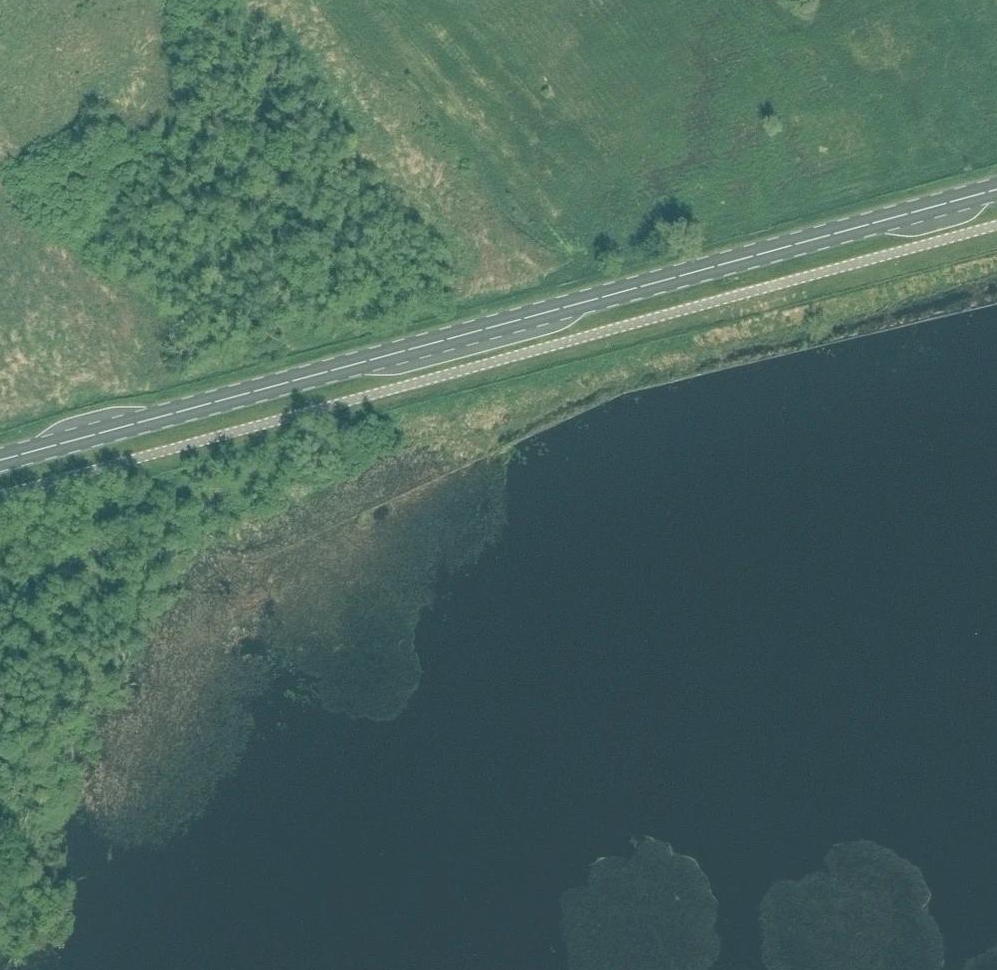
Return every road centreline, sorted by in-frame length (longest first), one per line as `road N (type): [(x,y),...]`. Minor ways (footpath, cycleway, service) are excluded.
road 1 (primary): [(0,460),(996,189)]

